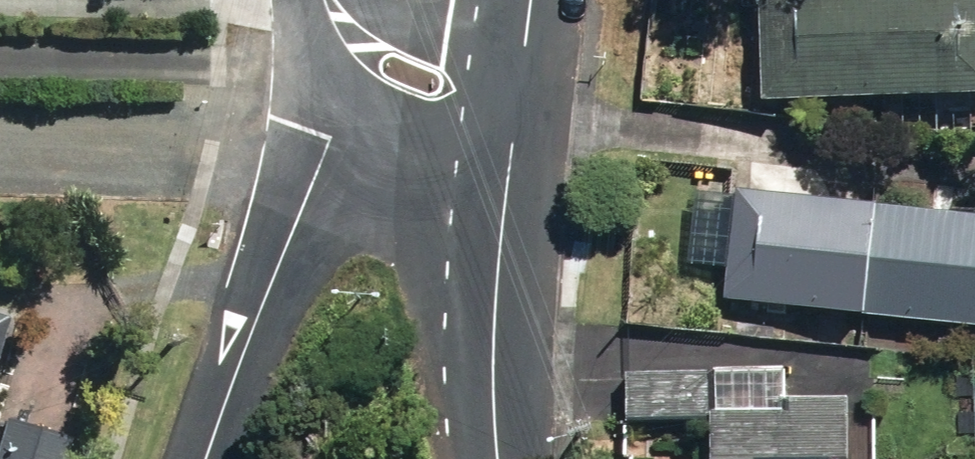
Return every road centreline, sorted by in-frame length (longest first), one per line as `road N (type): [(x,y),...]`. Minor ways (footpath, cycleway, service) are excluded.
road 1 (residential): [(209,458),(342,104)]
road 2 (residential): [(499,458),(494,293),(505,177)]
road 3 (residential): [(505,177),(342,104)]
road 4 (residential): [(375,0),(393,11),(525,36)]
road 5 (residential): [(505,177),(525,36)]

